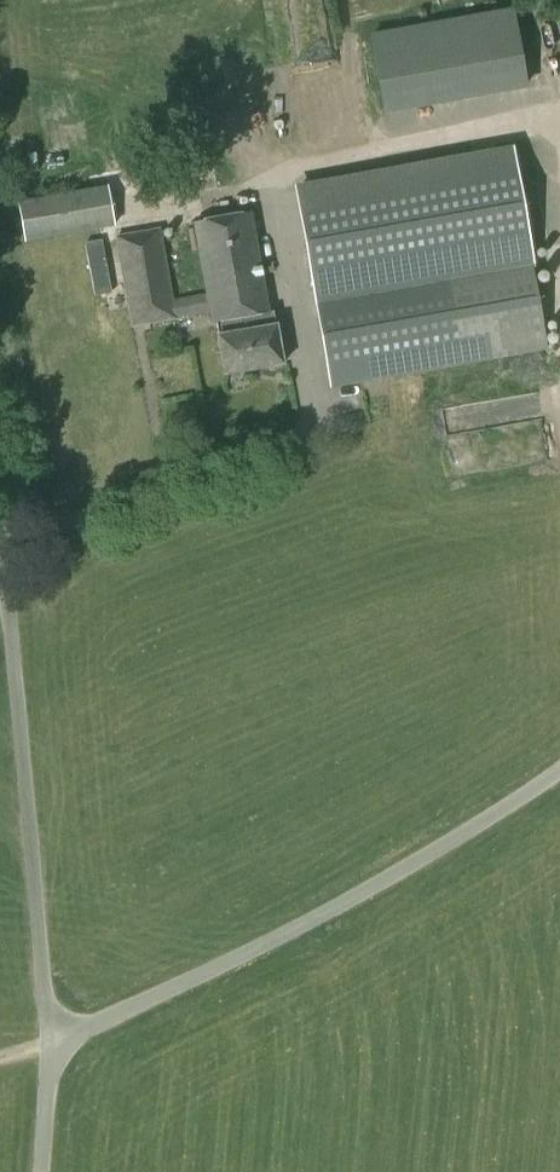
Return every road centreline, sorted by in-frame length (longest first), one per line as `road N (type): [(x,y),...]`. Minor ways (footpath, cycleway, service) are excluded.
road 1 (unclassified): [(51,1039),(189,980),(401,866),(559,765)]
road 2 (unclassified): [(51,1039),(10,661),(0,471)]
road 3 (unclassified): [(38,1171),(51,1039)]

